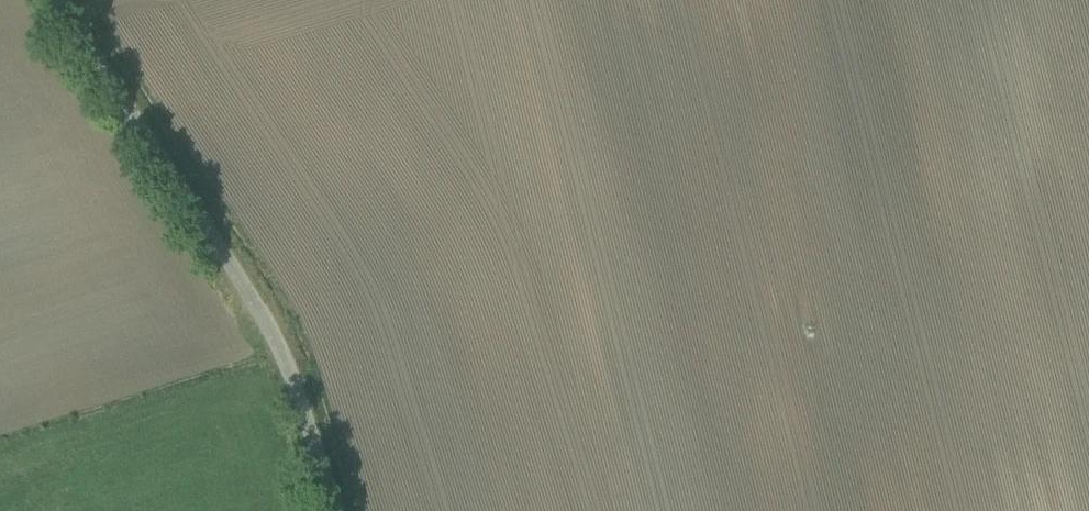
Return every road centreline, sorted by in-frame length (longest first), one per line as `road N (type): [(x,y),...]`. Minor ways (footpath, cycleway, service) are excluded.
road 1 (unclassified): [(334,510),(300,399),(252,303),(55,0)]

